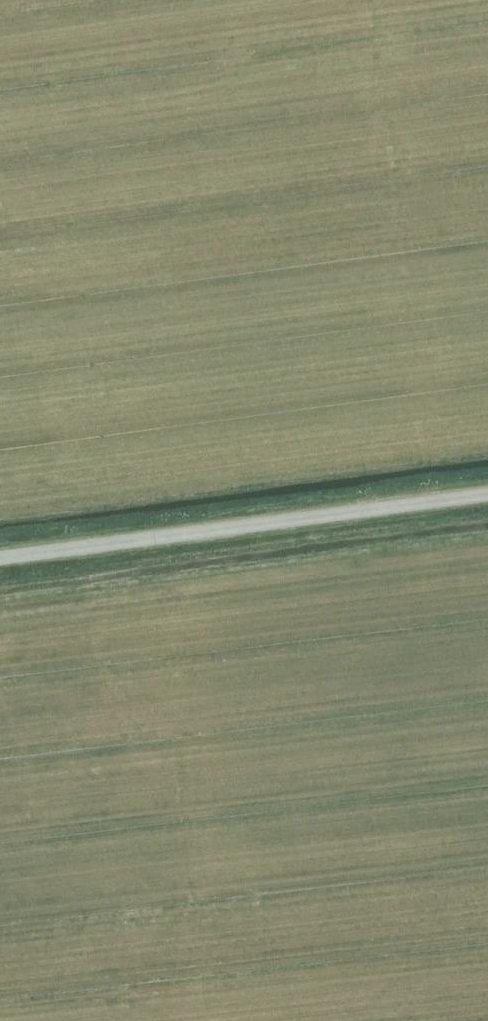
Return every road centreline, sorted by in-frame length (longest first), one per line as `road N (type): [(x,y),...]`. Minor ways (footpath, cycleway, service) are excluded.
road 1 (unclassified): [(487,497),(0,562)]

